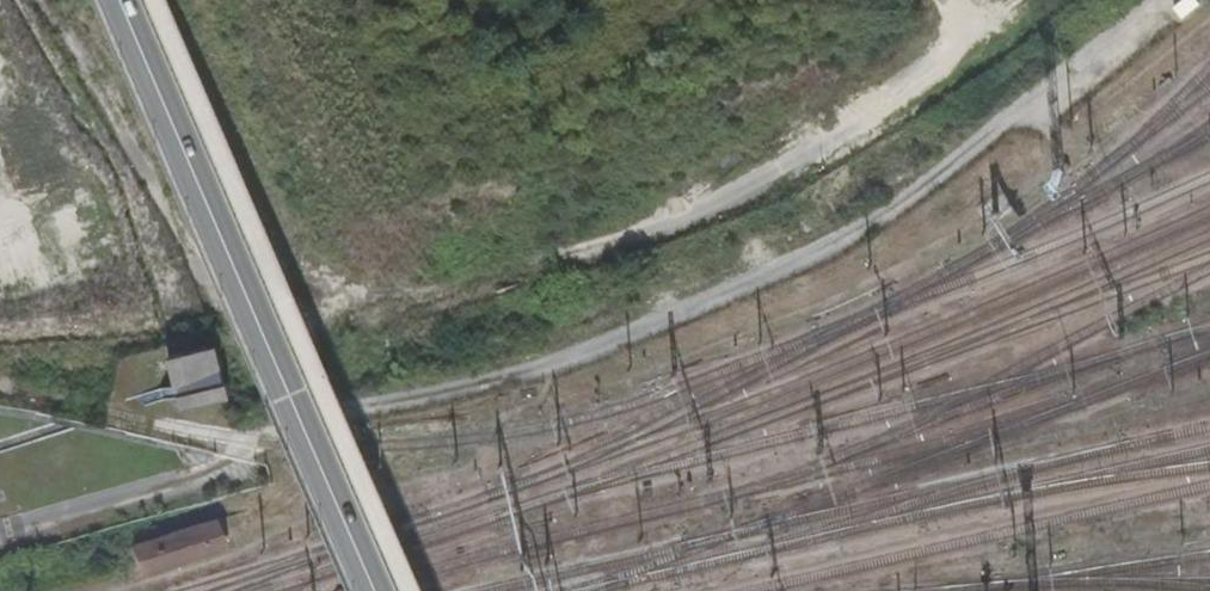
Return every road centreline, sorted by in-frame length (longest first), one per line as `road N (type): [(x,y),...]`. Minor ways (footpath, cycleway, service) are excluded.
road 1 (track): [(1020,0),(853,118),(681,216),(429,300),(283,292),(154,193),(46,0)]
road 2 (unclassified): [(389,402),(618,338),(801,259),(979,136),(1147,0)]
road 3 (secondary): [(128,0),(383,590)]

